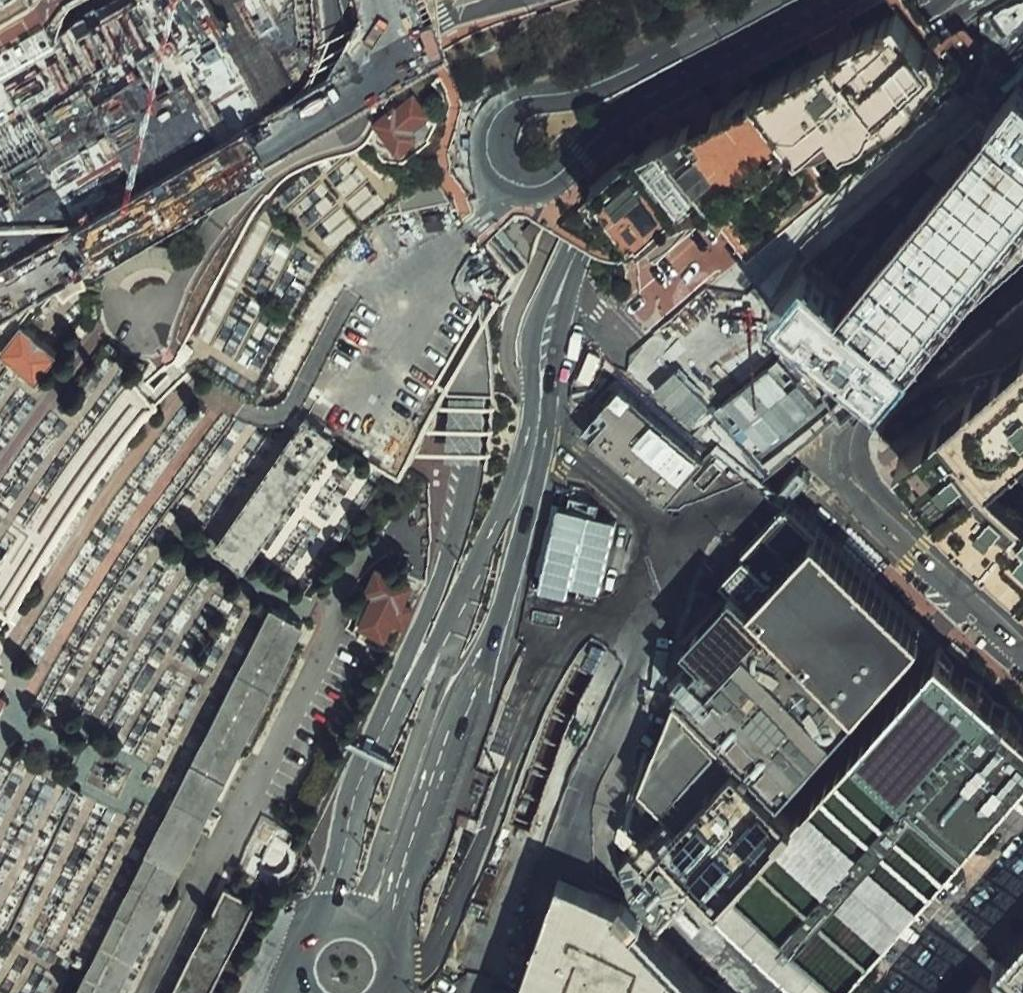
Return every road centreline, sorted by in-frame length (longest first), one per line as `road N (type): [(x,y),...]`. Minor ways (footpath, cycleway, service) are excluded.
road 1 (tertiary): [(833,0),(611,126),(547,183),(518,184),(495,171),(488,133),(507,110),(592,88),(761,0)]
road 2 (primary): [(391,0),(449,280),(468,444),(454,544),(393,706)]
road 3 (primary): [(536,448),(553,300),(616,202),(679,155),(937,19)]
road 4 (tertiary): [(509,0),(417,36),(0,285)]
road 5 (primary): [(386,947),(440,756),(505,605),(536,448)]
road 6 (tertiary): [(1022,649),(863,498),(852,461),(869,420),(1022,288)]
road 7 (tertiary): [(0,274),(316,87),(346,56),(348,0)]
road 8 (primary): [(536,448),(429,656),(393,706)]
road 9 (primary): [(393,706),(357,796),(322,931)]

